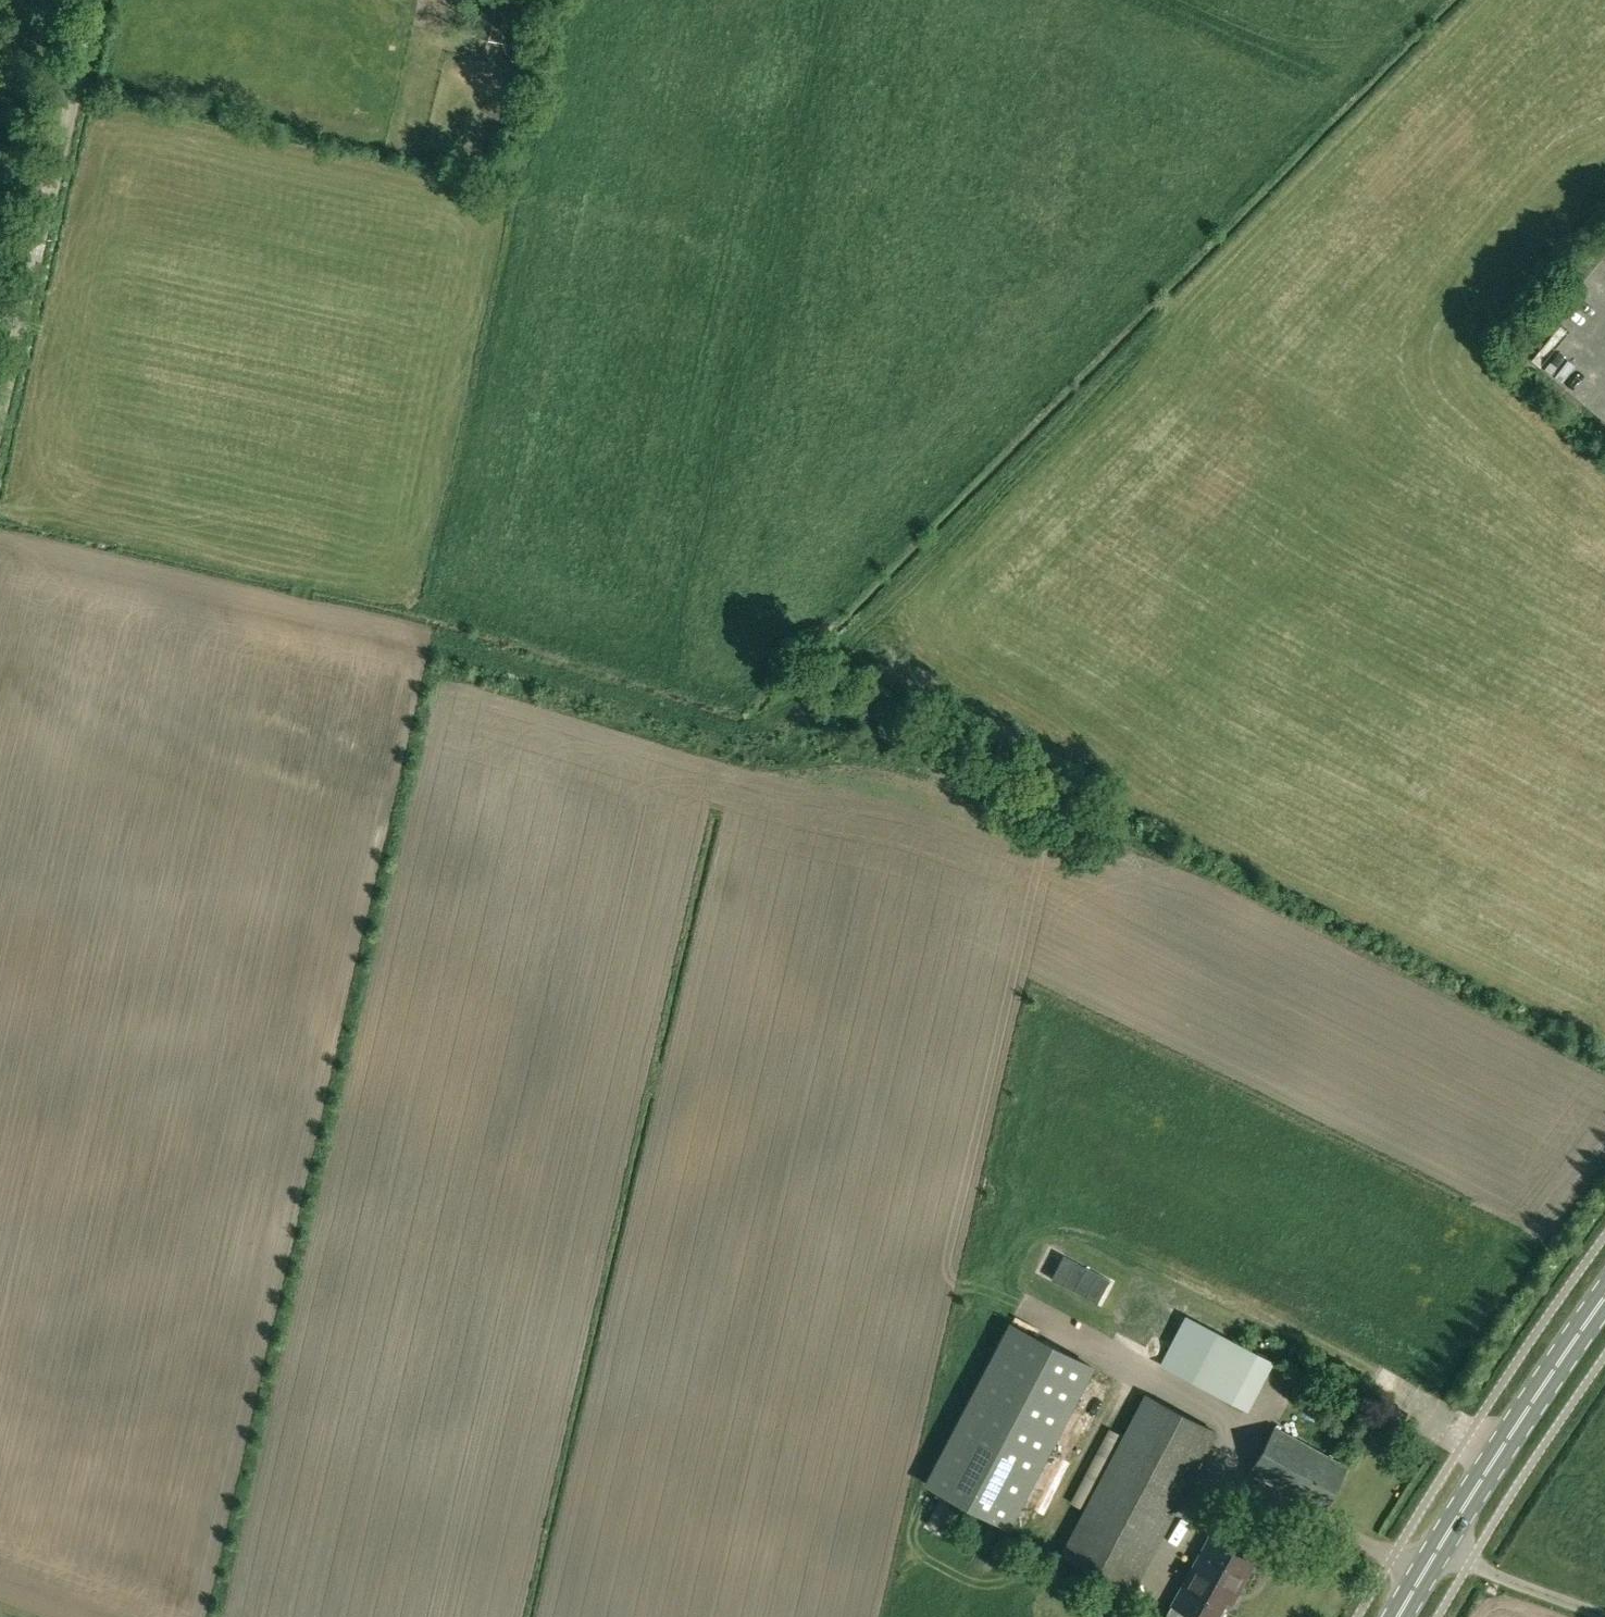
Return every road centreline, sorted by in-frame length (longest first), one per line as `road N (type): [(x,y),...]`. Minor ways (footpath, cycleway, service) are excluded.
road 1 (unclassified): [(0,417),(96,0)]
road 2 (secondary): [(1402,1616),(1604,1302)]

